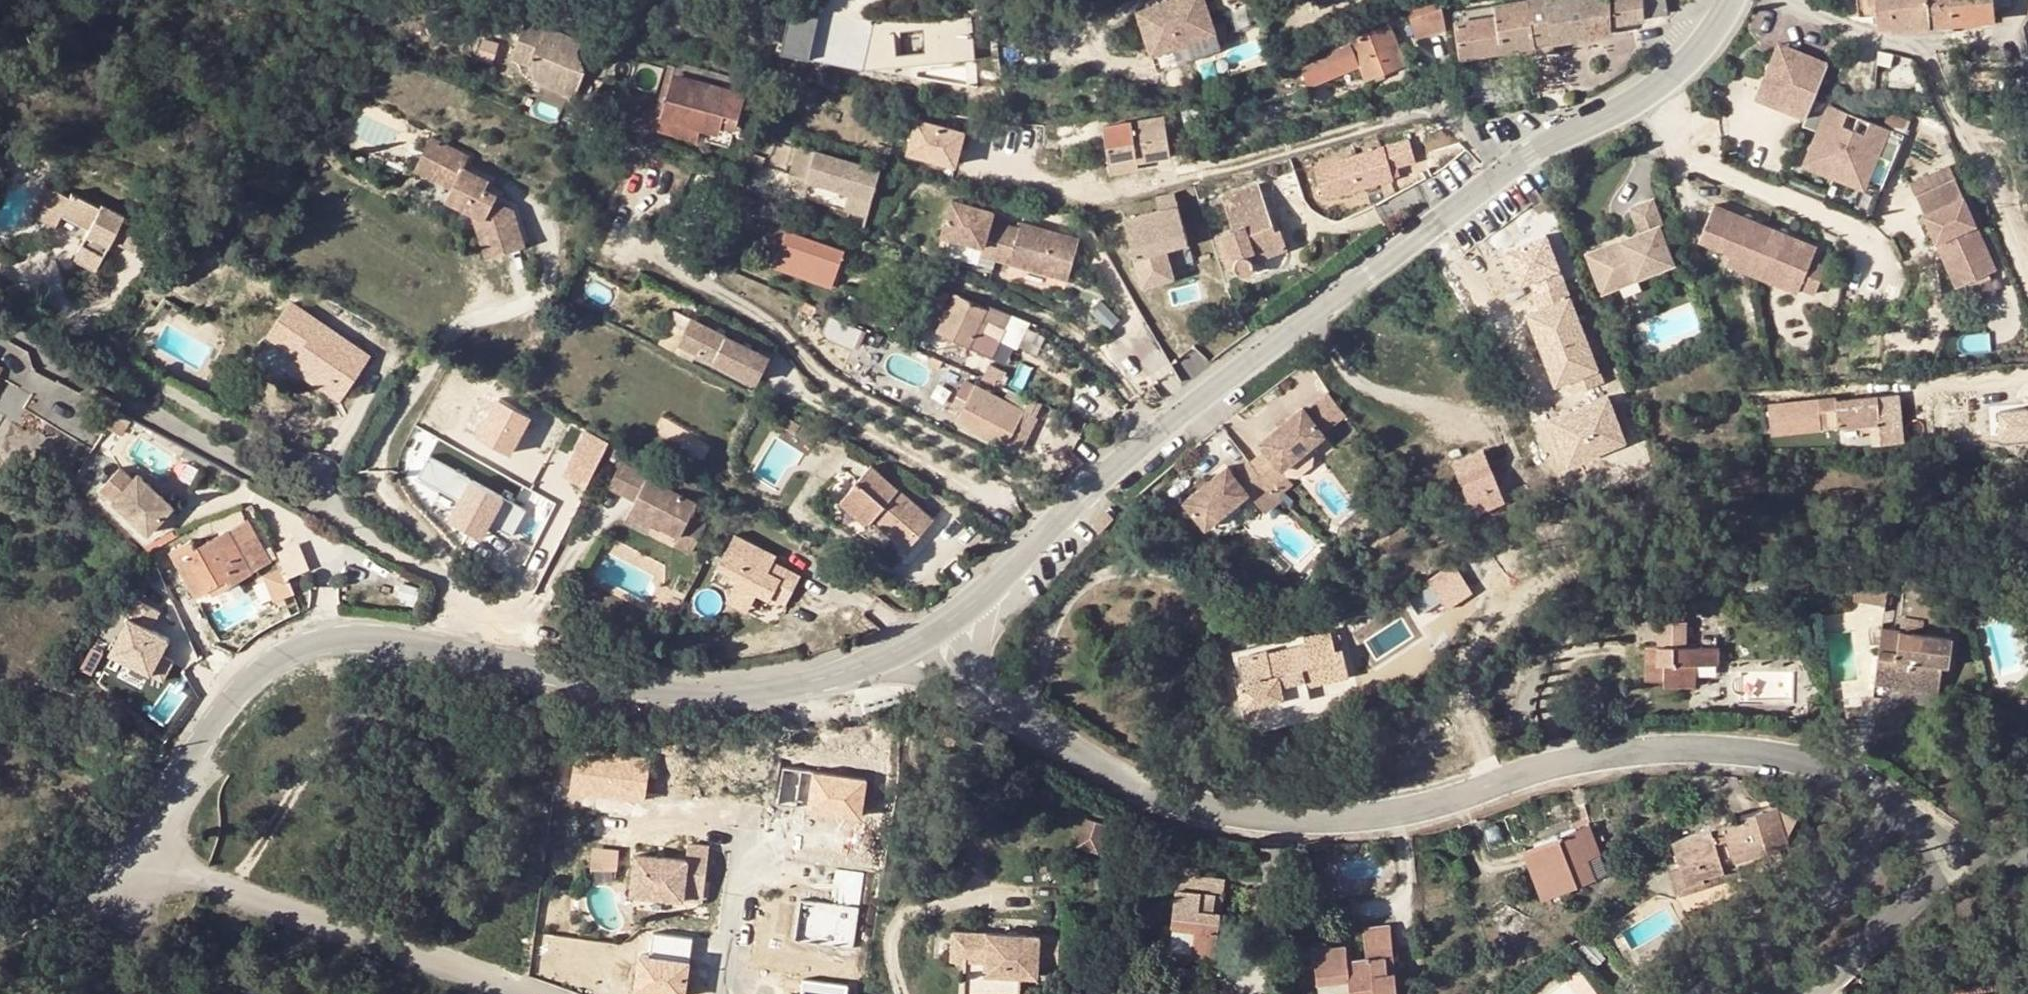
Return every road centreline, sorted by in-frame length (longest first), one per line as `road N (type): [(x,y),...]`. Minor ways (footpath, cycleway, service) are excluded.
road 1 (residential): [(1900,810),(1811,764),(1678,750),(1559,764),(1400,814),(1328,820),(1217,813),(1136,785),(1024,720)]
road 2 (tertiary): [(112,854),(240,694),(318,644),(408,638),(678,692),(774,690),(850,670)]
road 3 (tertiary): [(997,583),(1084,496),(1202,399),(1531,154),(1643,98)]
road 4 (residential): [(112,854),(531,993)]
road 5 (residential): [(1643,98),(1691,160),(1858,231),(1874,258),(1872,288)]
road 6 (residential): [(1704,993),(1900,810)]
road 7 (residential): [(1960,853),(1814,993)]
road 8 (track): [(333,734),(227,895)]
road 9 (residential): [(746,837),(724,993)]
road 10 (tertiary): [(1643,98),(1709,41),(1732,0)]
road 11 (tertiary): [(0,923),(112,854)]

